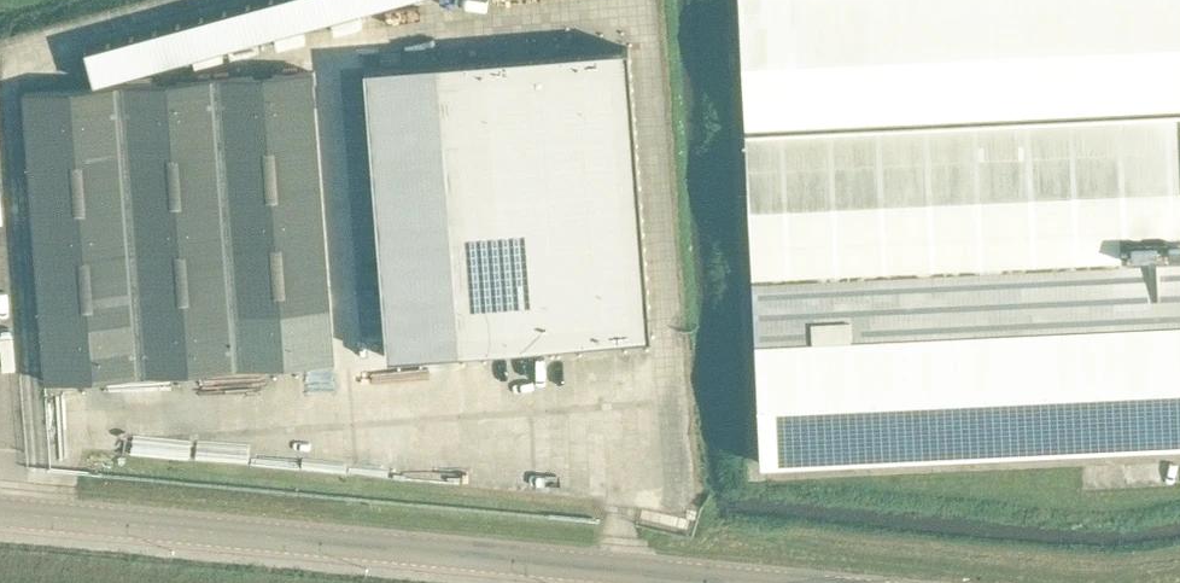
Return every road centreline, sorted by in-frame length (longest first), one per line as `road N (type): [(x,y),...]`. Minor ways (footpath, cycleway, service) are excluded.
road 1 (unclassified): [(0,512),(754,582)]

